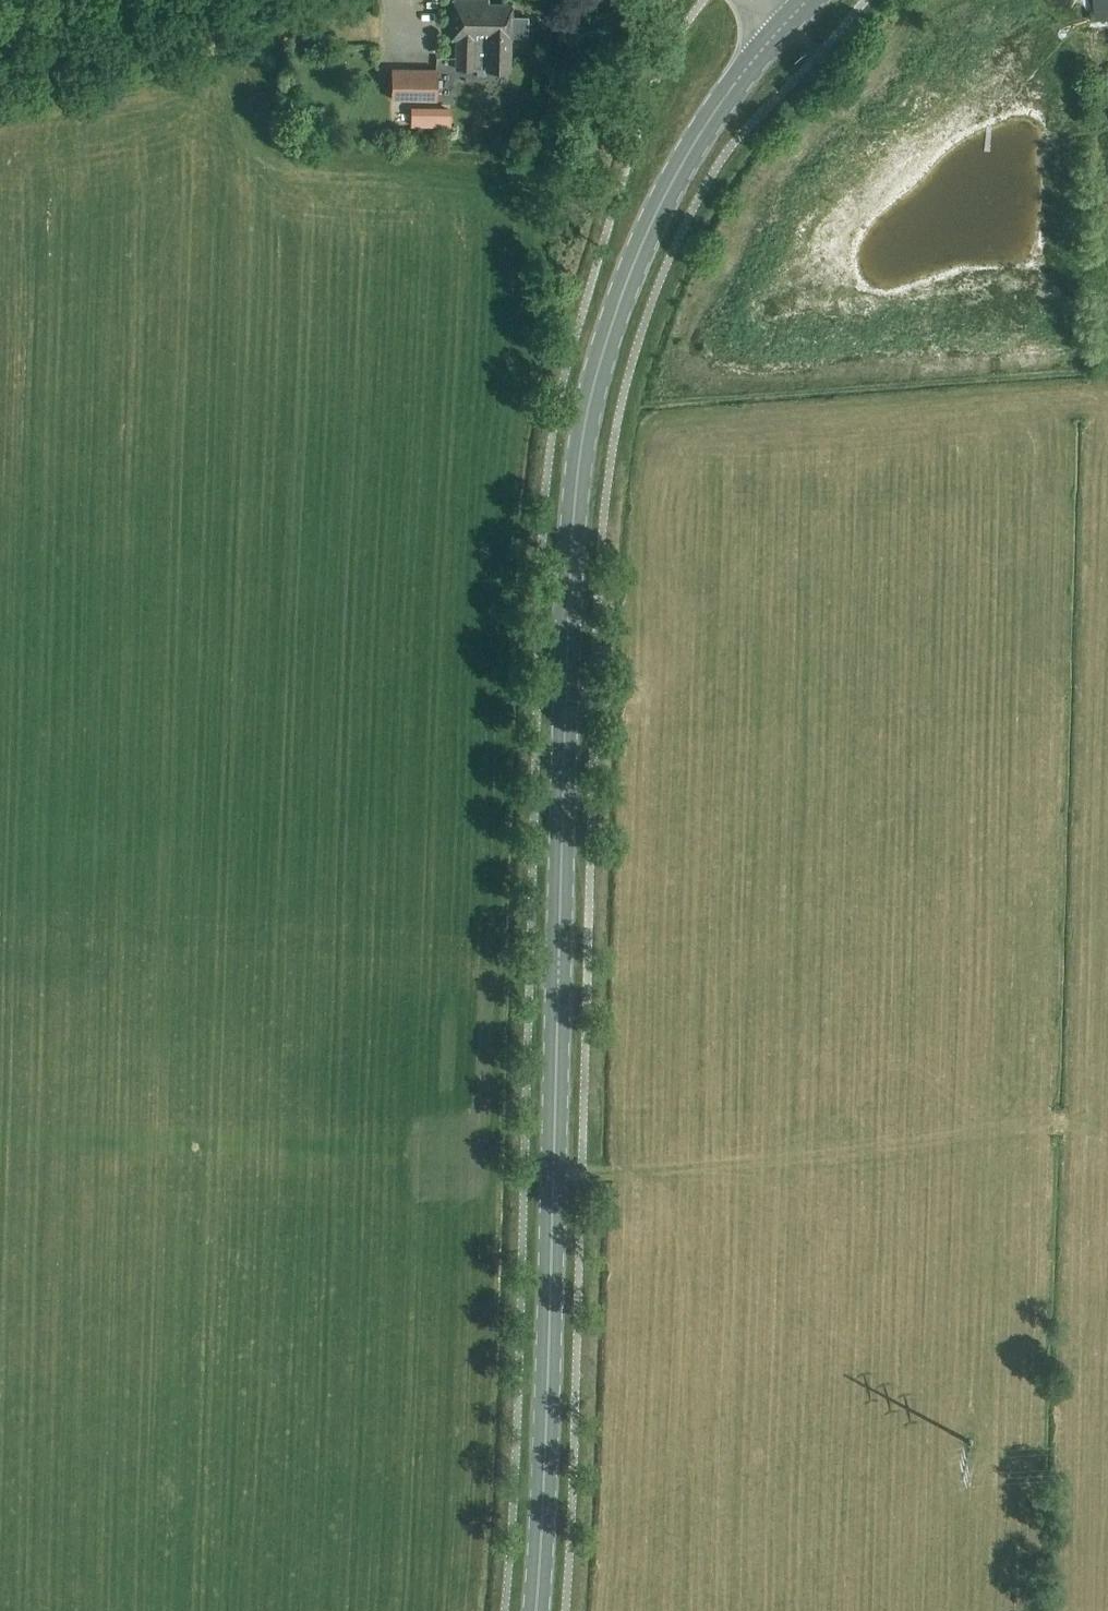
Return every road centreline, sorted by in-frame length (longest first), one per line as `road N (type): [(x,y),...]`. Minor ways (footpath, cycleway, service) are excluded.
road 1 (primary): [(535,1610),(549,1423),(577,495),(599,383),(639,251),(701,134),(776,34)]
road 2 (unclassified): [(129,0),(0,18)]

